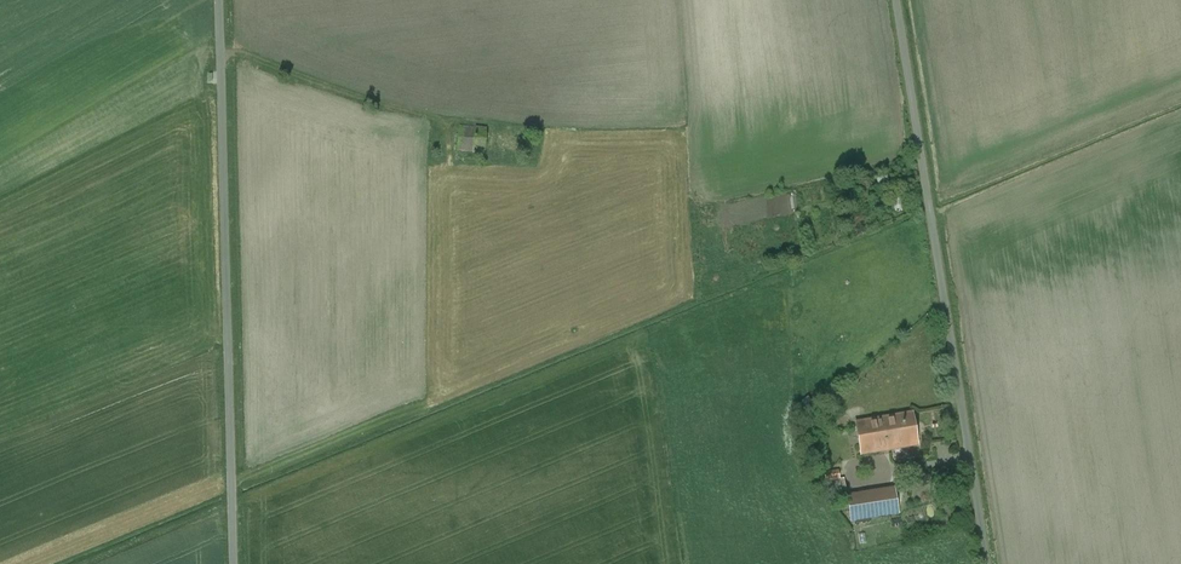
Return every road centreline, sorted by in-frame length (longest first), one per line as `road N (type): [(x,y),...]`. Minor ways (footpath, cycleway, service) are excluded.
road 1 (unclassified): [(983,563),(891,0)]
road 2 (unclassified): [(234,563),(219,0)]

